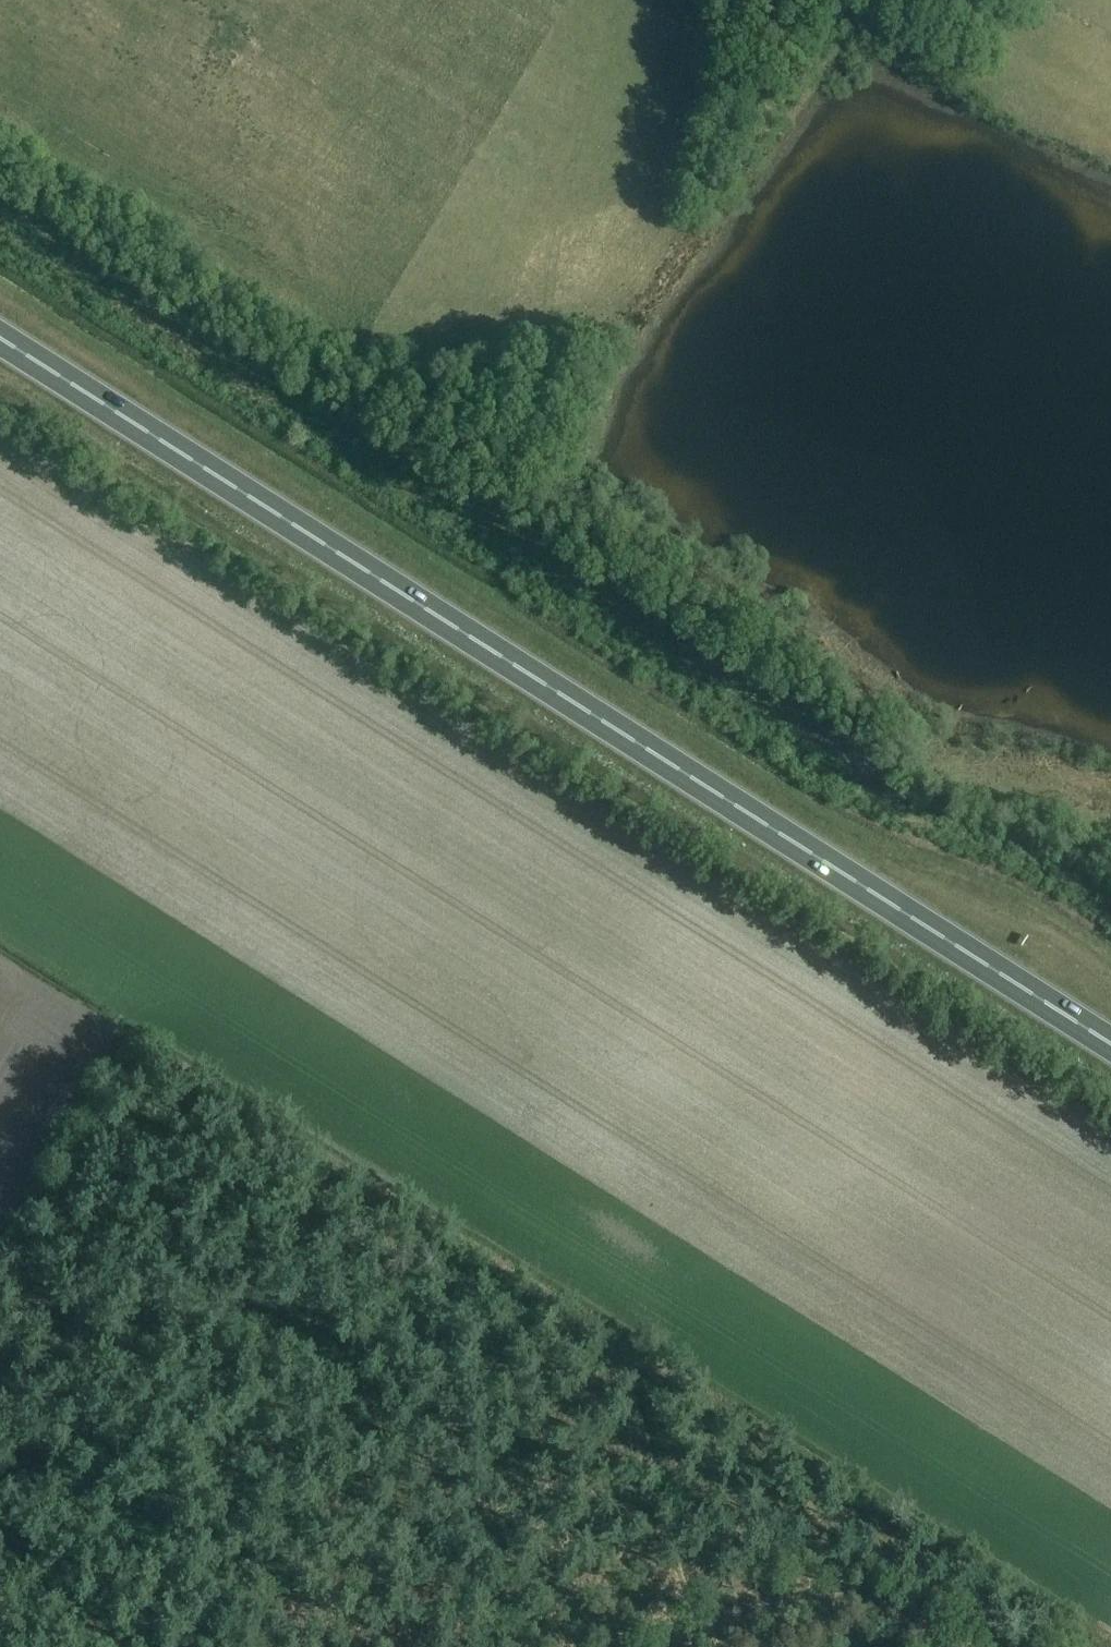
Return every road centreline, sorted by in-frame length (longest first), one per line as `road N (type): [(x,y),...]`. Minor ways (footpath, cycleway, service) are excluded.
road 1 (trunk): [(1110,1045),(0,339)]
road 2 (track): [(648,1646),(713,1615),(804,1593),(857,1592),(914,1611),(977,1646)]

